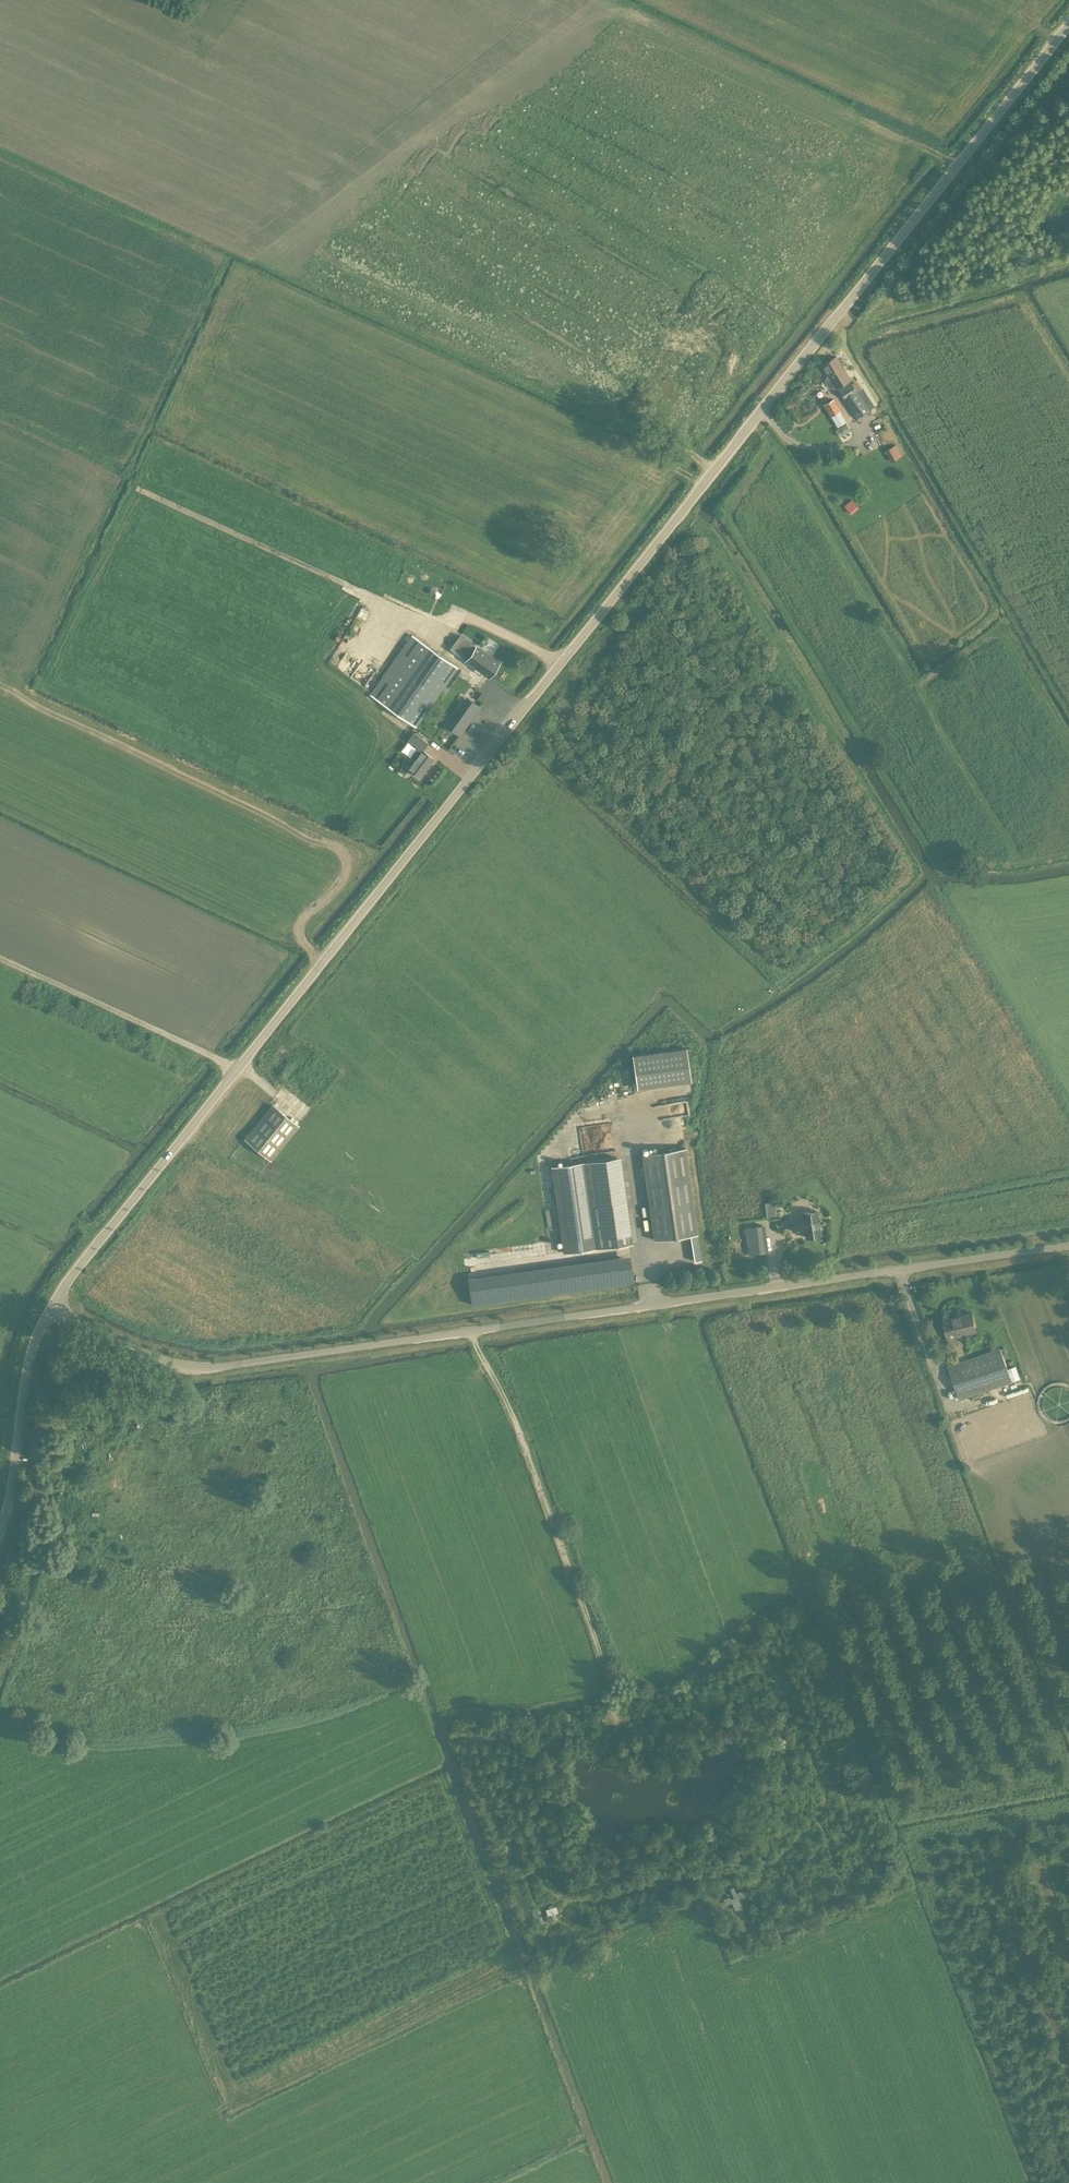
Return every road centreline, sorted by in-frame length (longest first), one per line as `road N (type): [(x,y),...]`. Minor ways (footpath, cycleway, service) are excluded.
road 1 (unclassified): [(56,1301),(1068,27)]
road 2 (unclassified): [(56,1301),(159,1361),(240,1366),(1068,1246)]
road 3 (unclassified): [(0,1535),(27,1368),(56,1301)]

